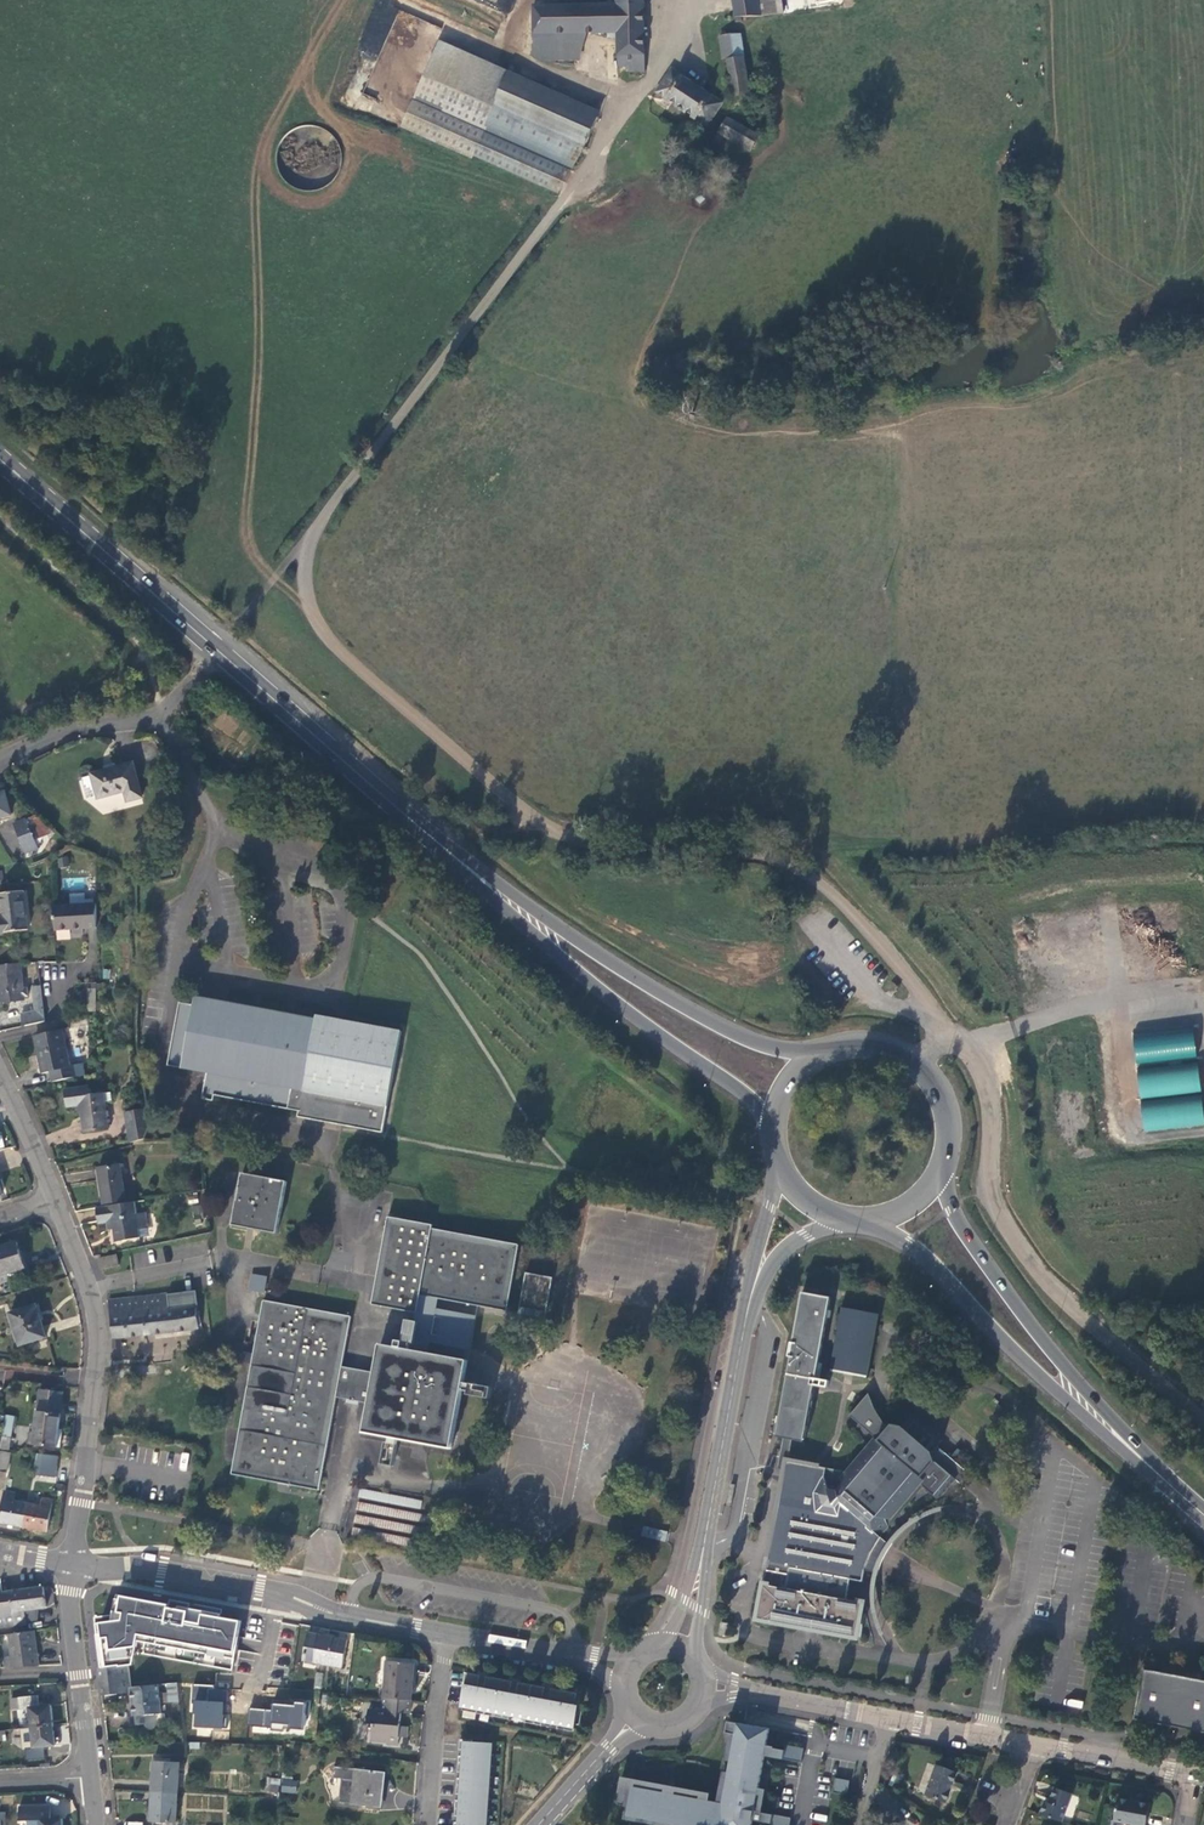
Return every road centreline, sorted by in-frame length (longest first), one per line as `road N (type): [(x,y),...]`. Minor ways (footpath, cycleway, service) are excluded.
road 1 (unclassified): [(307,547),(306,593),(328,639),(534,819),(575,837),(763,859),(812,878),(879,942),(942,1037)]
road 2 (primary): [(462,864),(0,458)]
road 3 (unclassified): [(307,547),(653,69)]
road 4 (tertiary): [(942,1037),(966,1043),(981,1070),(991,1187),(1019,1249),(1057,1293),(1203,1422)]
road 5 (primary): [(462,864),(633,1017),(738,1090),(769,1130)]
road 6 (primary): [(816,1051),(729,1031),(462,864)]
road 7 (residential): [(447,1633),(313,1609),(233,1584),(78,1565)]
road 8 (residential): [(78,1565),(99,1340),(92,1293),(58,1201)]
road 9 (residential): [(753,1287),(678,1647)]
road 10 (primary): [(867,1224),(921,1253),(1045,1383),(1124,1441)]
road 11 (primary): [(1124,1441),(963,1229),(946,1170)]
road 12 (residential): [(0,761),(77,729),(153,723),(173,742),(216,833)]
road 13 (residential): [(78,1565),(70,1591),(91,1777)]
road 14 (residential): [(447,1633),(429,1824)]
road 15 (residential): [(705,1686),(888,1720)]
road 16 (residential): [(625,1673),(447,1633)]
road 17 (residential): [(1025,1743),(1194,1773)]
road 18 (residential): [(638,1717),(535,1824)]
road 19 (residential): [(58,1201),(0,1074)]
road 20 (residential): [(888,1720),(1025,1743)]
road 21 (primary): [(946,1170),(952,1109),(919,1059)]

